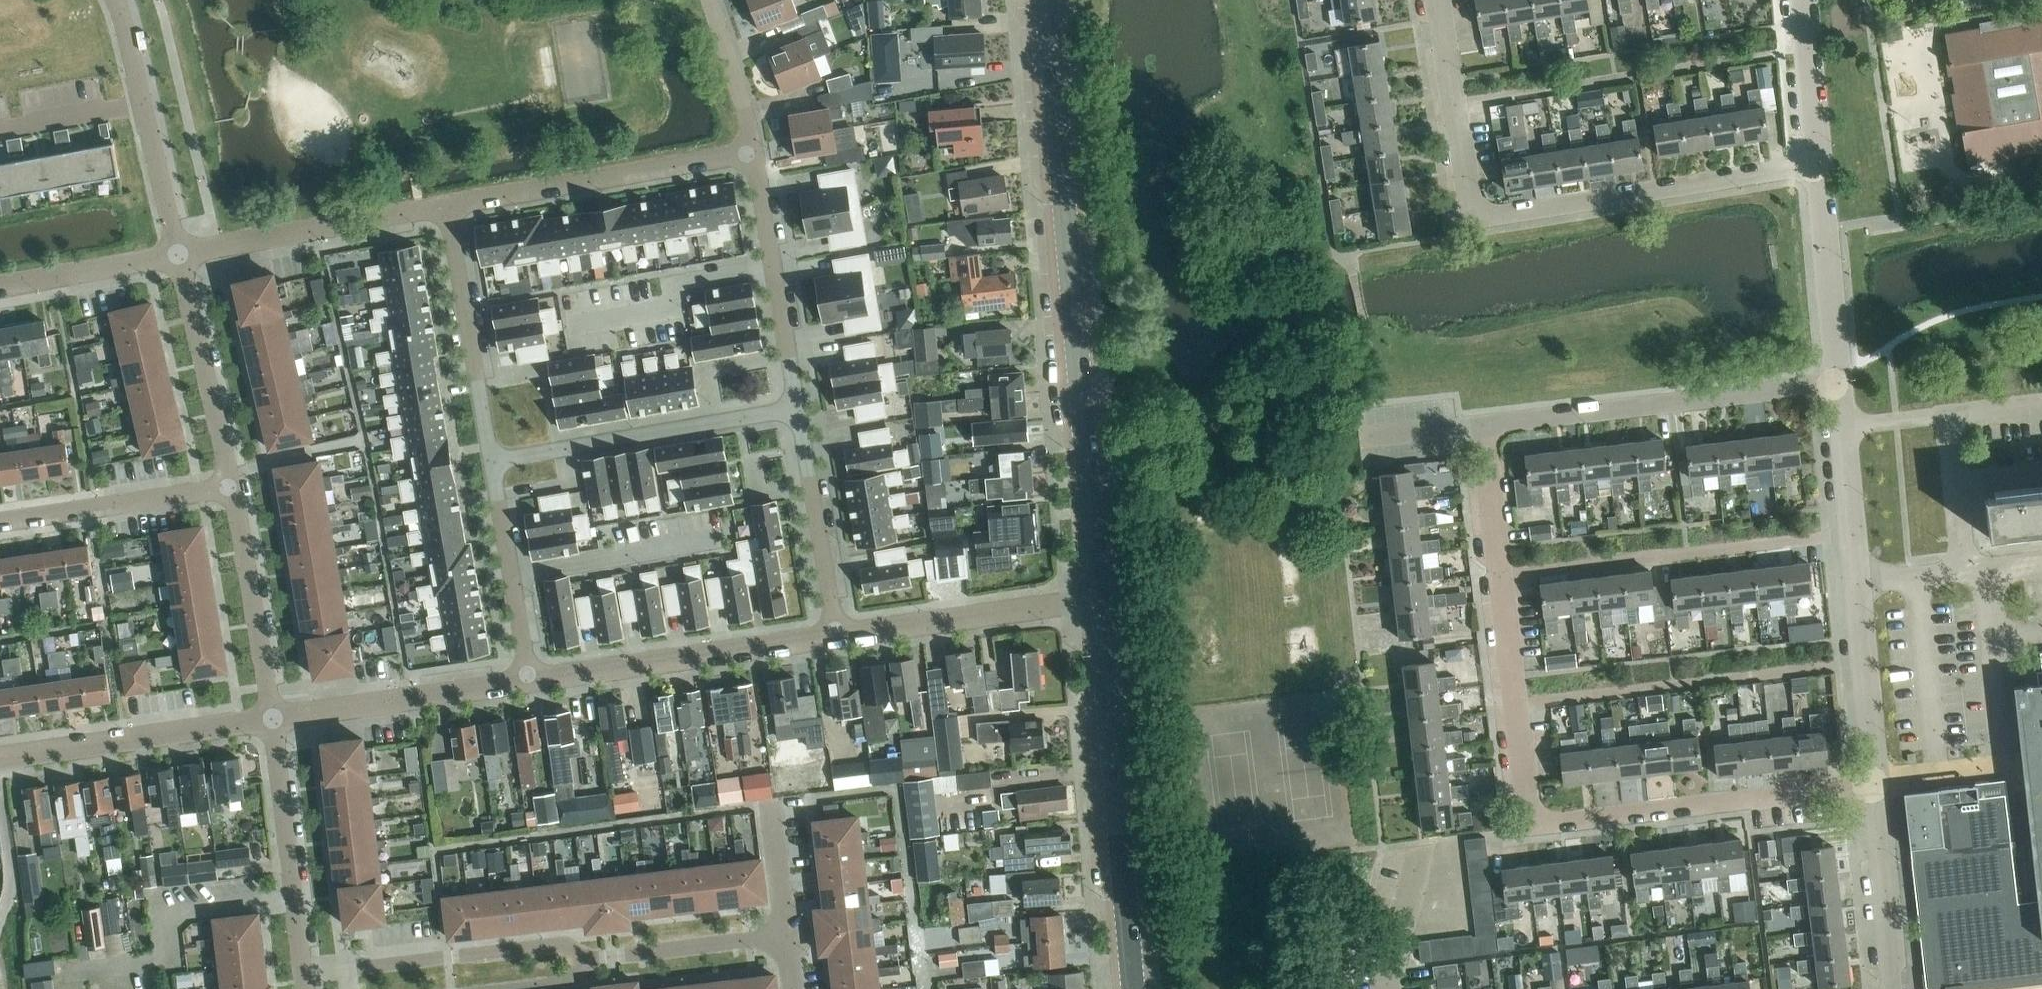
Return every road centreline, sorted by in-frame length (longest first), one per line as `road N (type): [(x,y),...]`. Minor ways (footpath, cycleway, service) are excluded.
road 1 (residential): [(1875,783),(1530,825),(1483,427)]
road 2 (secondary): [(1099,597),(1047,0)]
road 3 (residential): [(1816,169),(1473,217),(1453,100)]
road 4 (unclassified): [(1875,783),(1835,383)]
road 5 (secondary): [(1132,988),(1099,597)]
road 6 (residential): [(1483,427),(1835,383)]
road 7 (residential): [(1453,100),(1802,44)]
road 8 (residential): [(447,203),(751,157)]
road 9 (residential): [(528,680),(828,640)]
road 10 (residential): [(791,413),(492,459)]
road 11 (residential): [(592,961),(566,948),(303,978)]
road 12 (residential): [(0,758),(272,718)]
road 13 (residential): [(177,253),(447,203)]
road 14 (residential): [(828,640),(1099,597)]
road 15 (residential): [(303,978),(272,718)]
road 16 (residential): [(492,459),(447,203)]
road 17 (residential): [(791,413),(751,157)]
road 18 (residential): [(272,718),(528,680)]
road 19 (residential): [(228,487),(177,253)]
road 20 (residential): [(272,718),(228,487)]
road 21 (residential): [(828,640),(791,413)]
road 22 (residential): [(0,517),(228,487)]
road 23 (residential): [(509,573),(722,536)]
road 24 (unclassified): [(1835,383),(1816,169)]
road 25 (unclassified): [(1892,988),(1875,783)]
road 26 (residential): [(592,961),(784,936)]
road 27 (residential): [(0,287),(177,253)]
road 28 (residential): [(751,157),(708,0)]
road 29 (residential): [(177,253),(140,100)]
road 30 (residential): [(0,128),(140,100)]
road 31 (residential): [(784,936),(771,807)]
road 32 (unclassified): [(1816,169),(1802,44)]

